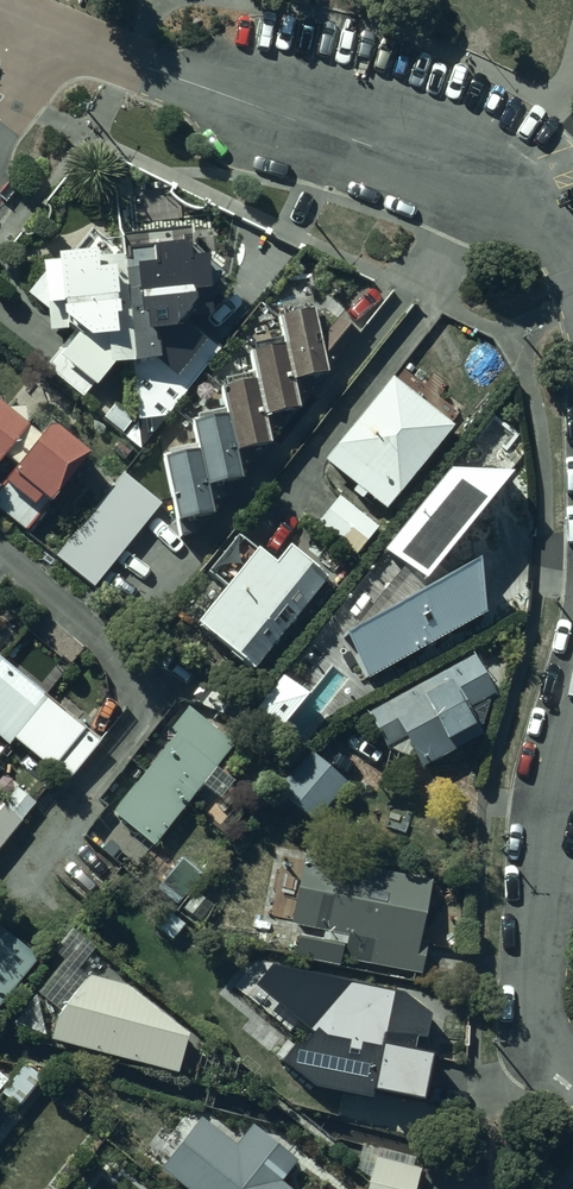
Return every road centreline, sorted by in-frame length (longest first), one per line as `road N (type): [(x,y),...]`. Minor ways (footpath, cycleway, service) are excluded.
road 1 (residential): [(43,30),(522,198),(559,231),(572,261)]
road 2 (residential): [(572,781),(533,983),(540,1028),(572,1071)]

